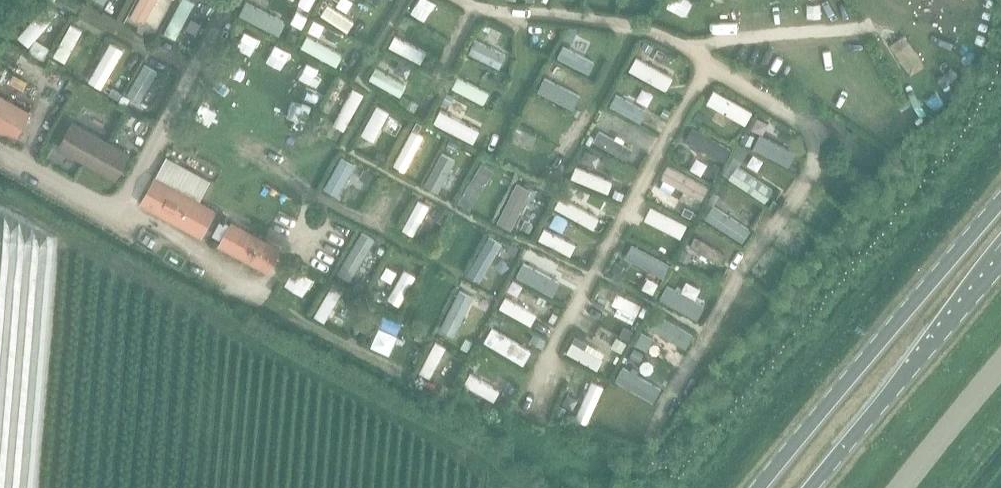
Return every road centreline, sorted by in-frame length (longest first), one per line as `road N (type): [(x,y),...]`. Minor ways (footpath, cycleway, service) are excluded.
road 1 (primary): [(1000,193),(758,487)]
road 2 (primary): [(812,487),(1000,260)]
road 3 (unclassified): [(908,487),(1000,371)]

